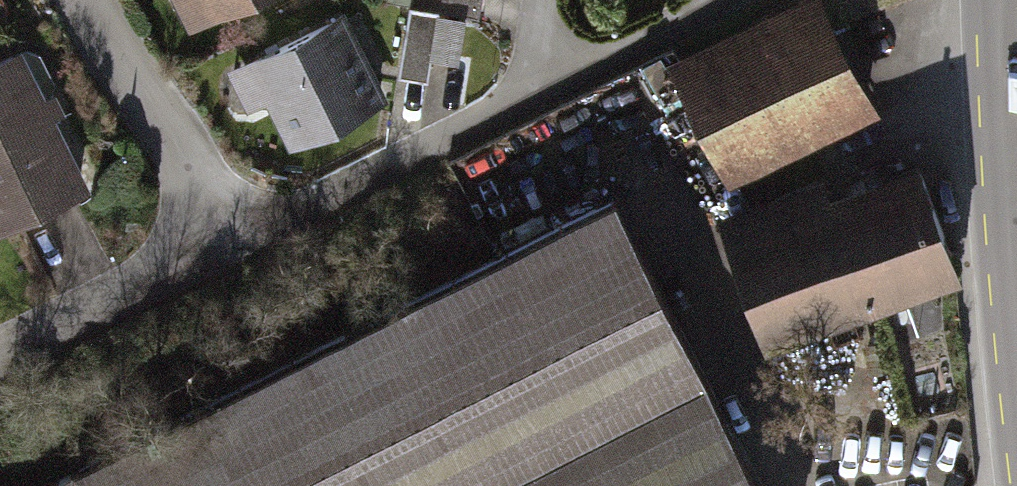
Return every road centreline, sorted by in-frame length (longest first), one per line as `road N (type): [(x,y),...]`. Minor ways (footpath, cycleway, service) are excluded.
road 1 (residential): [(231,233),(529,85)]
road 2 (secondary): [(1016,319),(999,0)]
road 3 (residential): [(231,233),(89,0)]
road 4 (residential): [(231,233),(0,353)]
road 5 (residential): [(529,85),(710,0)]

